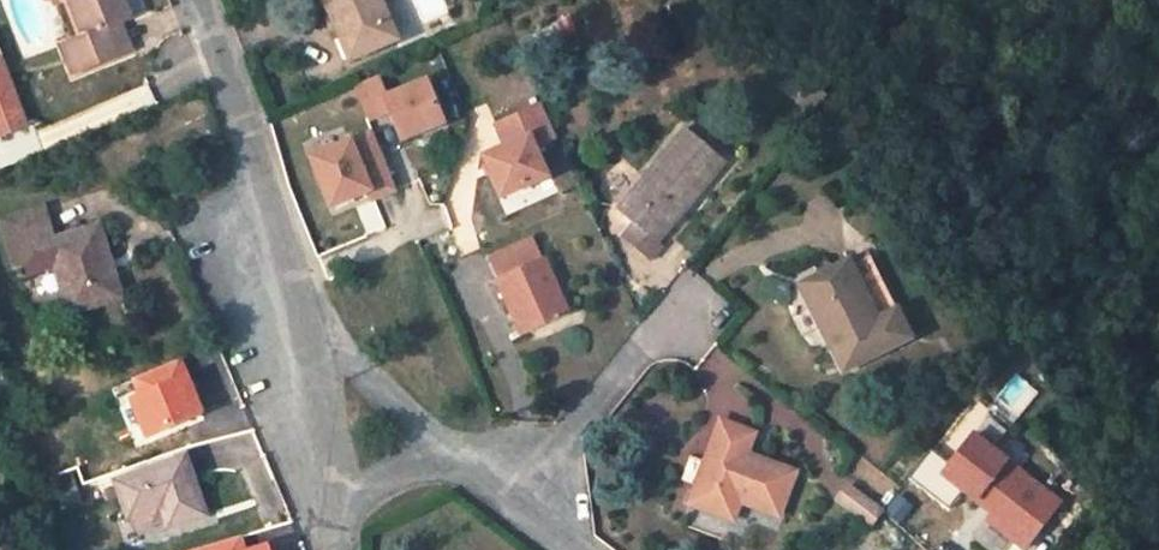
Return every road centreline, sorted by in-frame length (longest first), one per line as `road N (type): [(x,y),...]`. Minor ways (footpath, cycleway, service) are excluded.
road 1 (residential): [(315,353),(269,197),(194,0)]
road 2 (residential): [(693,315),(638,349),(513,500)]
road 3 (residential): [(476,474),(351,367),(315,353)]
road 4 (residential): [(332,521),(315,353)]
road 5 (residential): [(332,521),(351,497),(397,471),(424,465),(476,474)]

